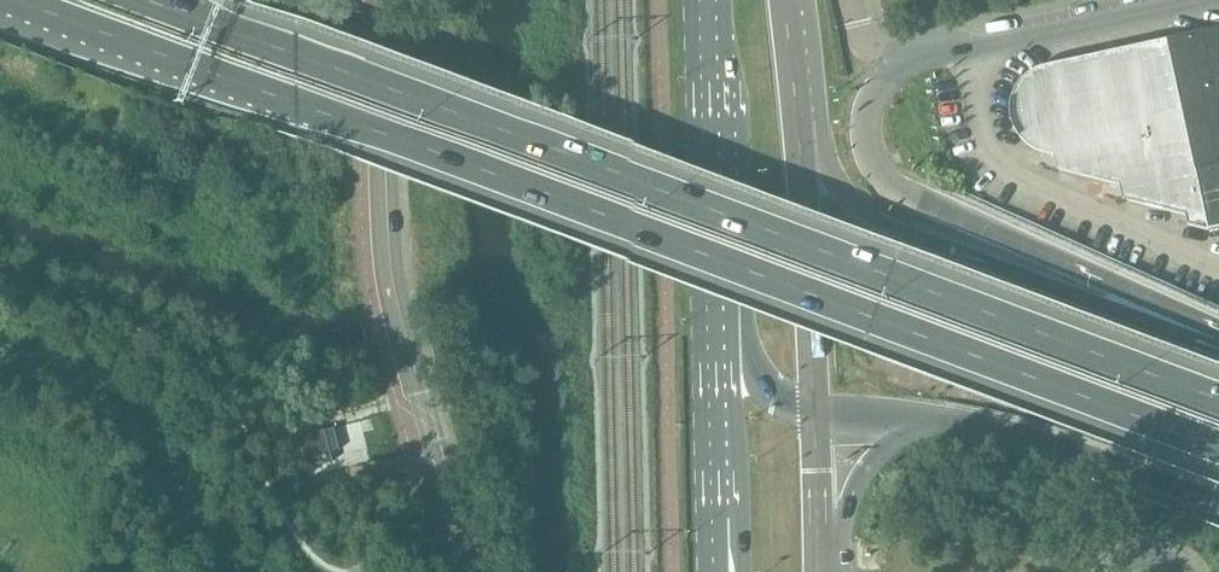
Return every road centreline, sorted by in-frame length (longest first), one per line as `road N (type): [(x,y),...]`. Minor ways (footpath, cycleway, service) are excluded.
road 1 (motorway): [(7,0),(1218,451)]
road 2 (motorway): [(1218,395),(149,0)]
road 3 (unclassified): [(469,571),(390,276),(381,0)]
road 4 (motorway): [(1218,341),(881,175),(867,154),(867,110),(898,60)]
road 5 (motorway): [(1218,341),(1098,306),(888,226),(852,204),(798,118)]
road 6 (primary): [(707,0),(707,306)]
road 7 (residential): [(898,60),(1197,0)]
road 8 (primary): [(815,420),(798,118)]
road 9 (motorway): [(947,422),(1041,445),(1218,507)]
road 10 (primary): [(707,306),(711,514)]
road 11 (motorway): [(818,558),(872,458),(901,436),(947,422)]
road 12 (motorway): [(707,306),(773,398),(815,420)]
road 13 (primary): [(818,558),(815,420)]
road 14 (motorway): [(815,420),(947,422)]

